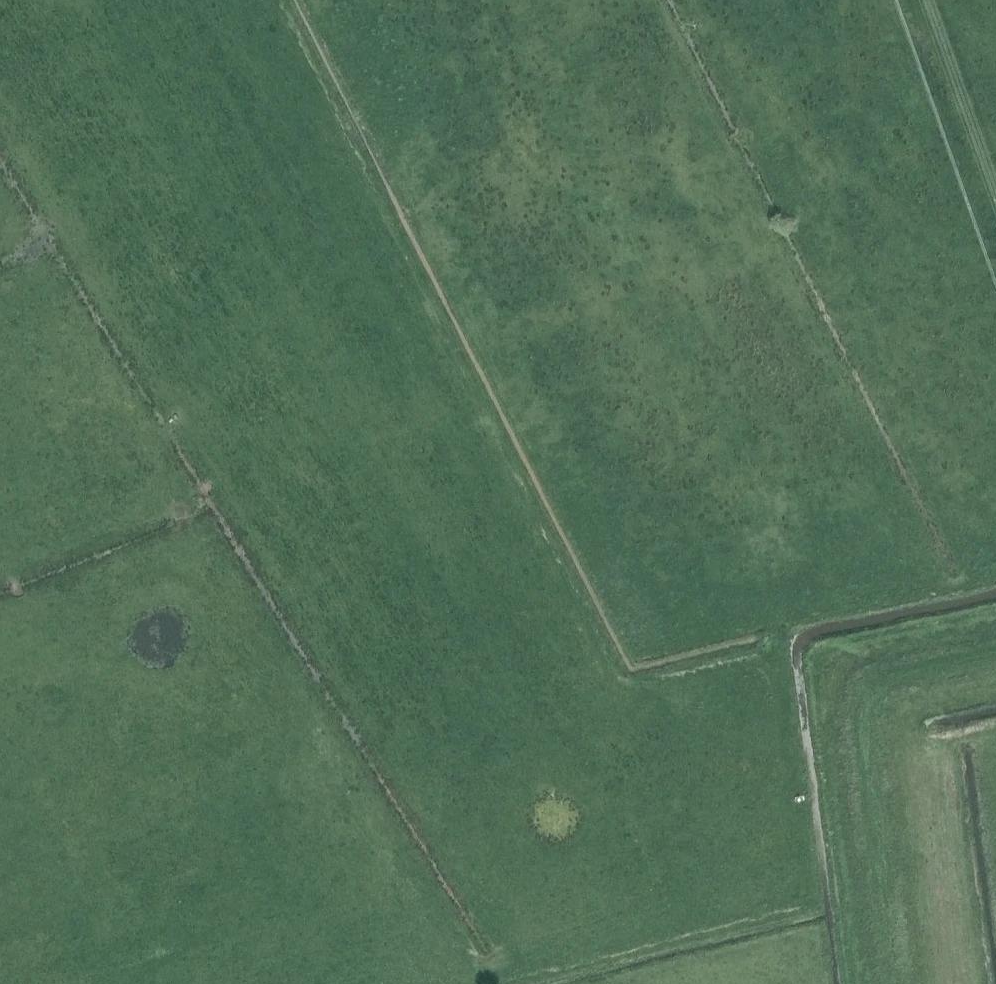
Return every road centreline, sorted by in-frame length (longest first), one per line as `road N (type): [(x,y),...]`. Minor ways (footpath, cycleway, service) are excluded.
road 1 (track): [(995,665),(902,692),(892,704),(930,983)]

